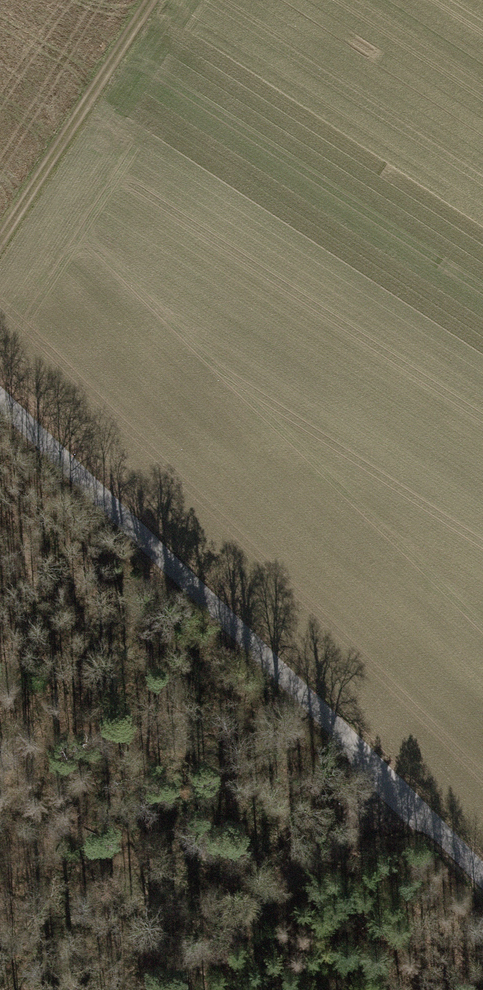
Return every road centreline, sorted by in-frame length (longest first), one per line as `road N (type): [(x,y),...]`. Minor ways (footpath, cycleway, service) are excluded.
road 1 (residential): [(0,399),(482,875)]
road 2 (track): [(396,785),(162,989)]
road 3 (track): [(0,241),(152,0)]

